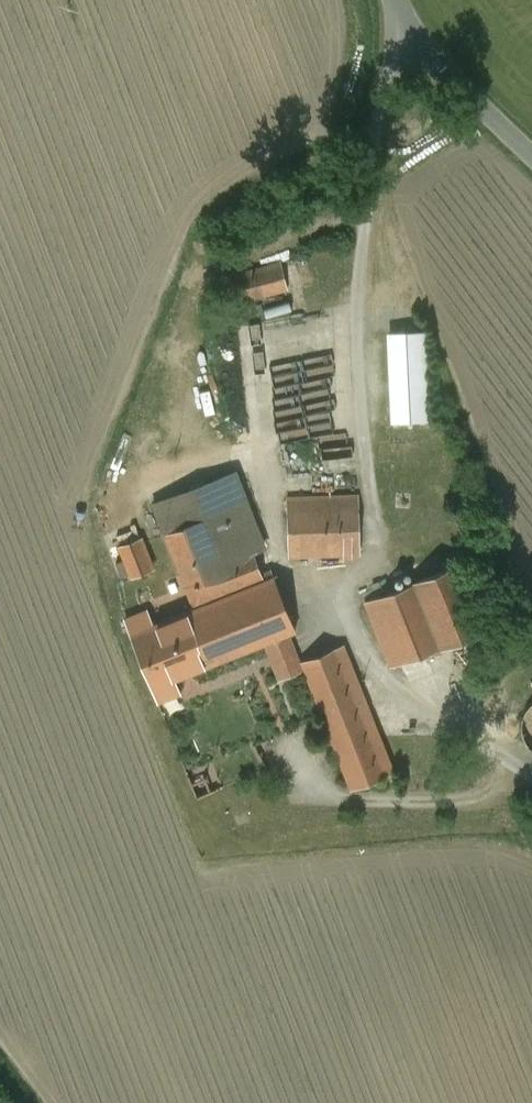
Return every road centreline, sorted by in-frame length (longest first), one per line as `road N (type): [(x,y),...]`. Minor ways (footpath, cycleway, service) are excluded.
road 1 (unclassified): [(399,0),(457,78),(531,152)]

